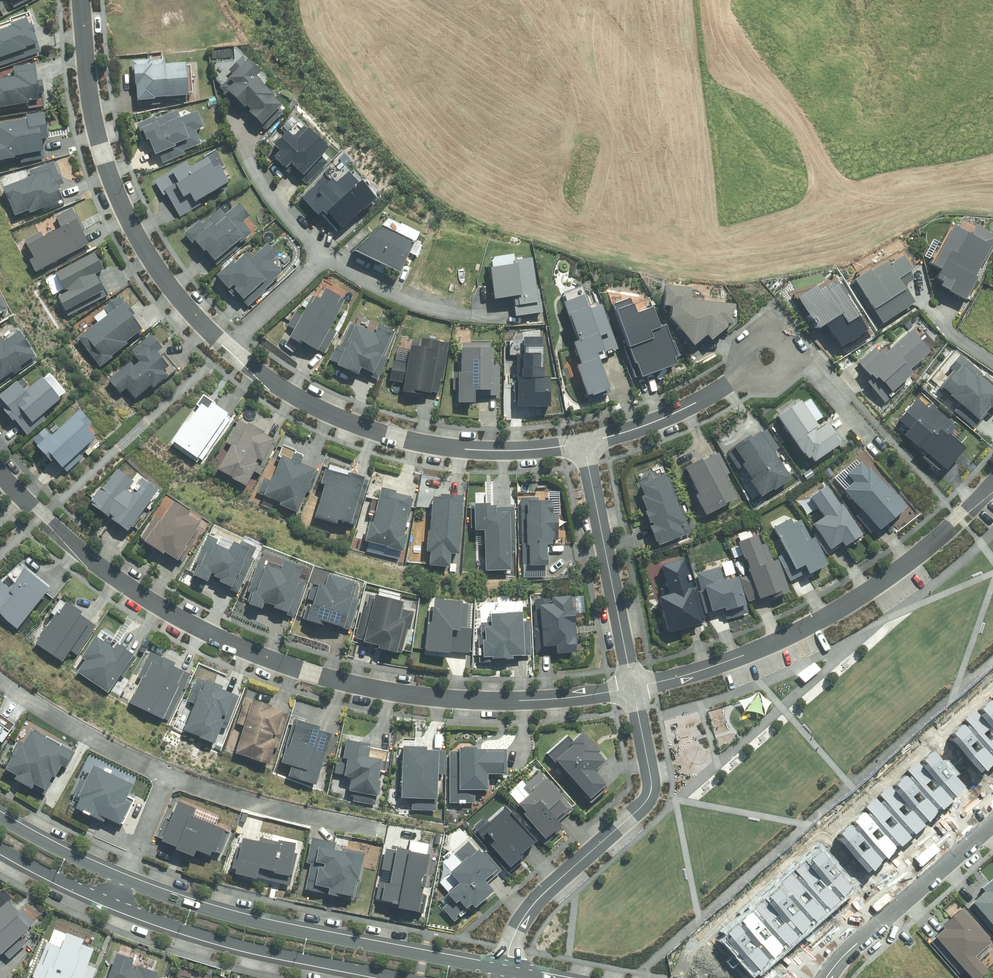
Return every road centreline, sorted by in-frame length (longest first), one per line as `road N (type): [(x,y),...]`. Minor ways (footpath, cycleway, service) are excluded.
road 1 (residential): [(0,473),(135,591),(273,661),(446,699),(549,699),(632,686)]
road 2 (residential): [(632,686),(745,654),(828,618),(908,566),(992,486)]
road 3 (tertiary): [(123,879),(249,921),(506,970)]
road 4 (residential): [(81,0),(93,112),(123,210),(182,301),(229,346)]
road 5 (residential): [(229,346),(315,408),(395,437),(467,450),(584,444)]
road 6 (residential): [(632,686),(651,778),(648,799),(542,894),(519,925),(506,970)]
road 7 (tertiary): [(402,977),(249,949),(112,903)]
road 8 (residential): [(584,444),(632,686)]
road 9 (residential): [(827,977),(850,945),(992,822)]
road 10 (residential): [(382,831),(166,776)]
road 11 (residential): [(166,776),(0,679)]
road 12 (residential): [(584,444),(664,418),(737,377)]
road 13 (residential): [(326,258),(398,298),(471,316)]
road 14 (residential): [(242,149),(279,212),(326,258)]
road 15 (tertiary): [(0,818),(123,879)]
road 16 (residential): [(229,346),(326,258)]
road 17 (residential): [(791,352),(876,446)]
road 18 (tertiary): [(112,903),(0,849)]

